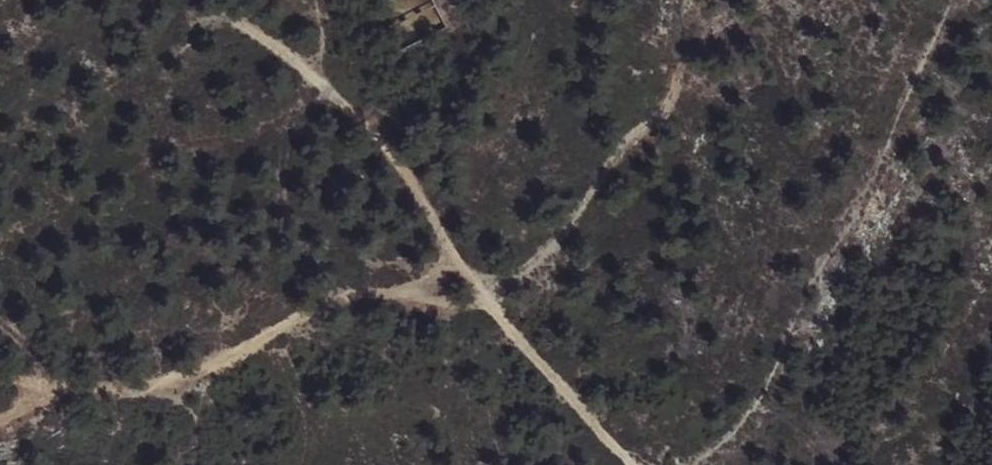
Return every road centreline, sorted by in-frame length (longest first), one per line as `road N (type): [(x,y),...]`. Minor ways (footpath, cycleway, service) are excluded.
road 1 (track): [(625,464),(500,318),(454,296),(402,291),(333,302),(220,367),(156,391),(0,378)]
road 2 (track): [(951,0),(868,190),(801,315),(705,464)]
road 3 (track): [(197,0),(297,59),(373,139),(500,318)]

